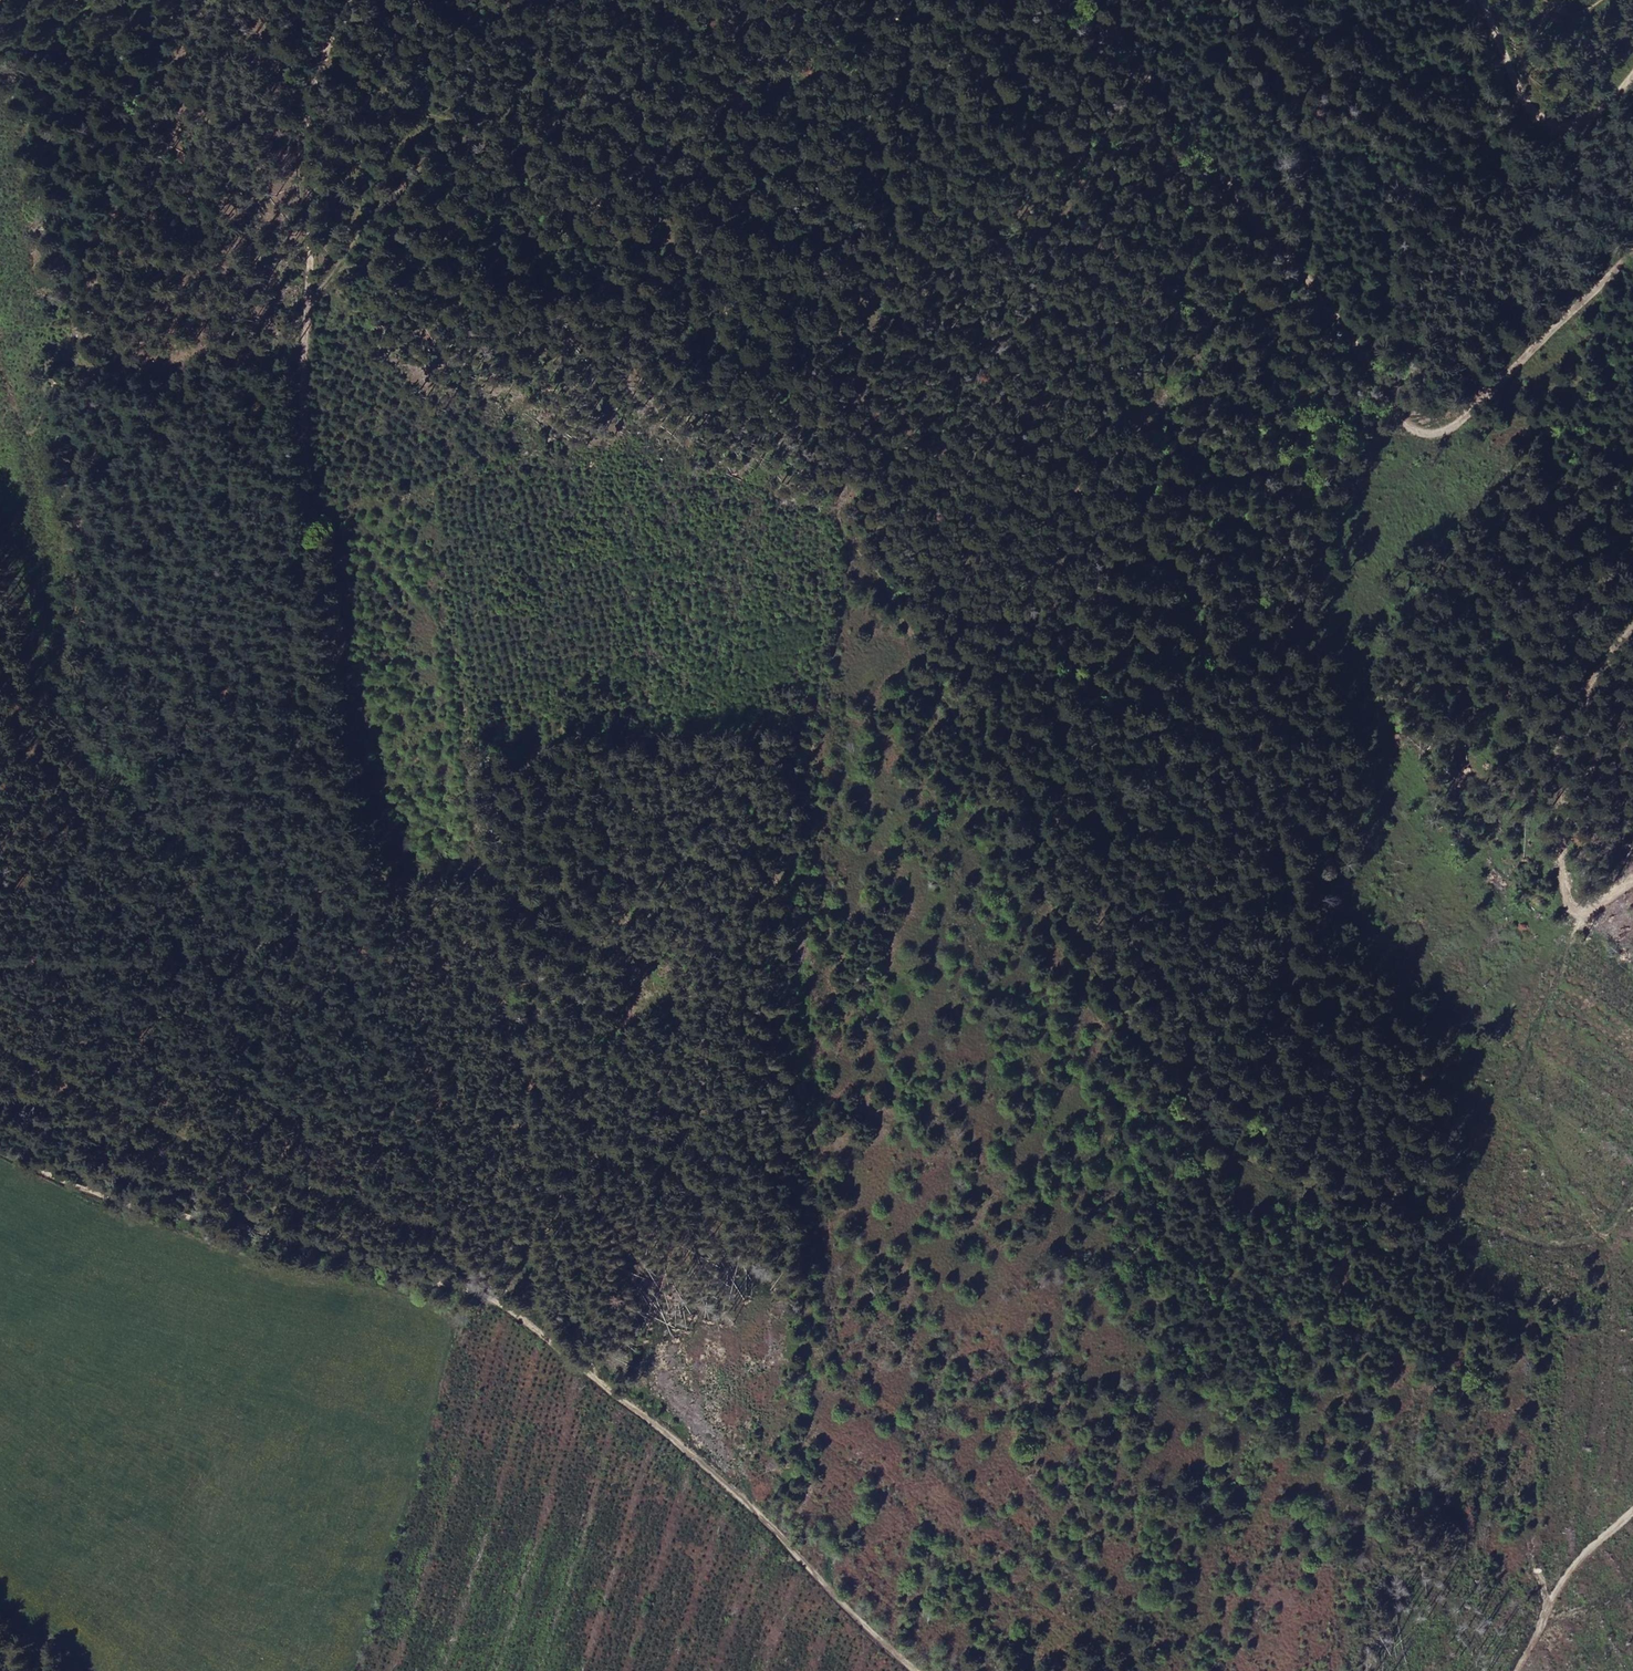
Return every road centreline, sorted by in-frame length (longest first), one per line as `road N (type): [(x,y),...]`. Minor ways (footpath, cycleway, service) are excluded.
road 1 (track): [(0,971),(80,986),(161,987),(304,947),(316,874),(304,360),(325,272),(334,78),(375,0)]
road 2 (track): [(0,1146),(160,1211),(500,1291),(626,1386),(946,1670)]
road 3 (track): [(1081,0),(1143,72),(1177,75),(1217,149),(1243,176),(1281,243),(1366,344),(1408,414),(1442,405),(1560,324),(1632,248)]
road 4 (track): [(1481,0),(1550,121),(1578,128),(1632,65)]
road 5 (track): [(1632,1514),(1531,1670)]

